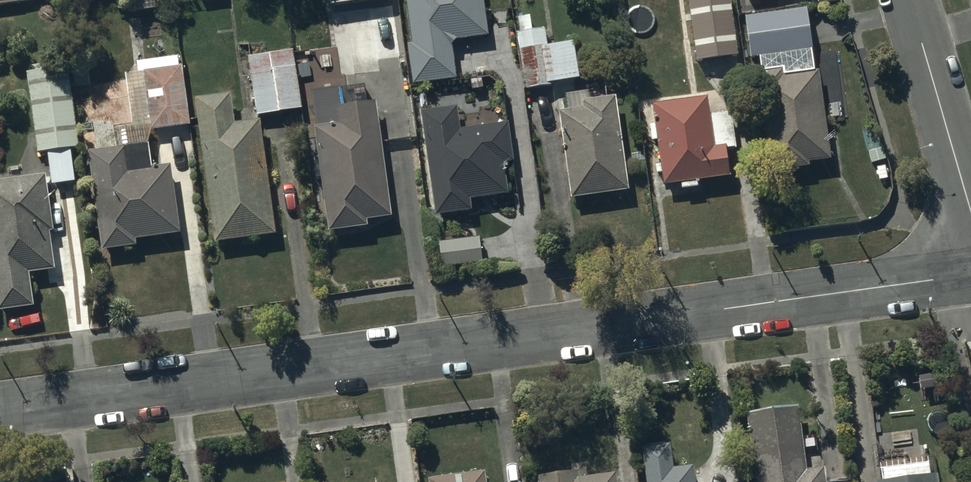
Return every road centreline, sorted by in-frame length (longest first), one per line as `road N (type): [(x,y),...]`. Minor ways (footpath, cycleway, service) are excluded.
road 1 (residential): [(0,412),(970,276)]
road 2 (residential): [(910,0),(970,211)]

